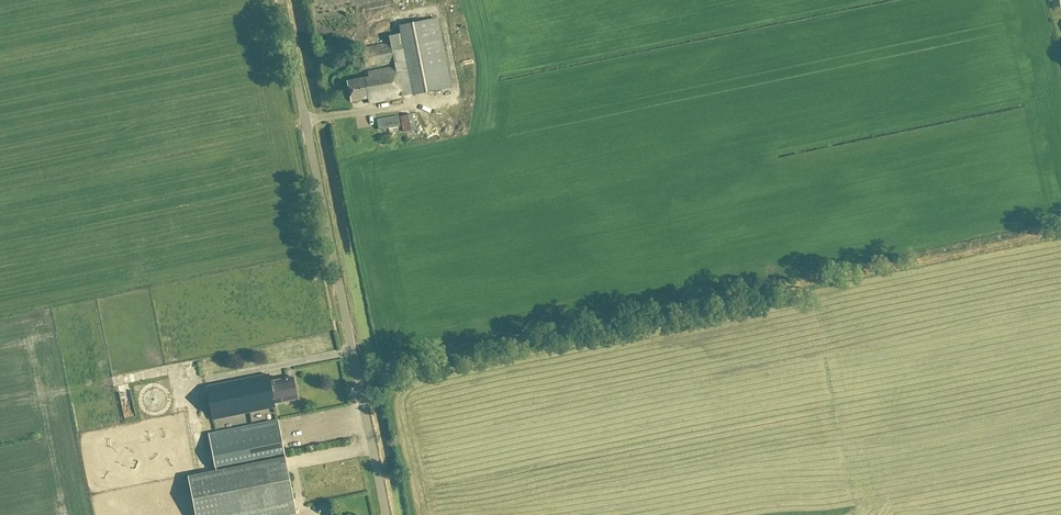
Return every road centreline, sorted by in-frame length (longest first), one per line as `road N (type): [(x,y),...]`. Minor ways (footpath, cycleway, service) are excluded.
road 1 (unclassified): [(387,514),(281,0)]

